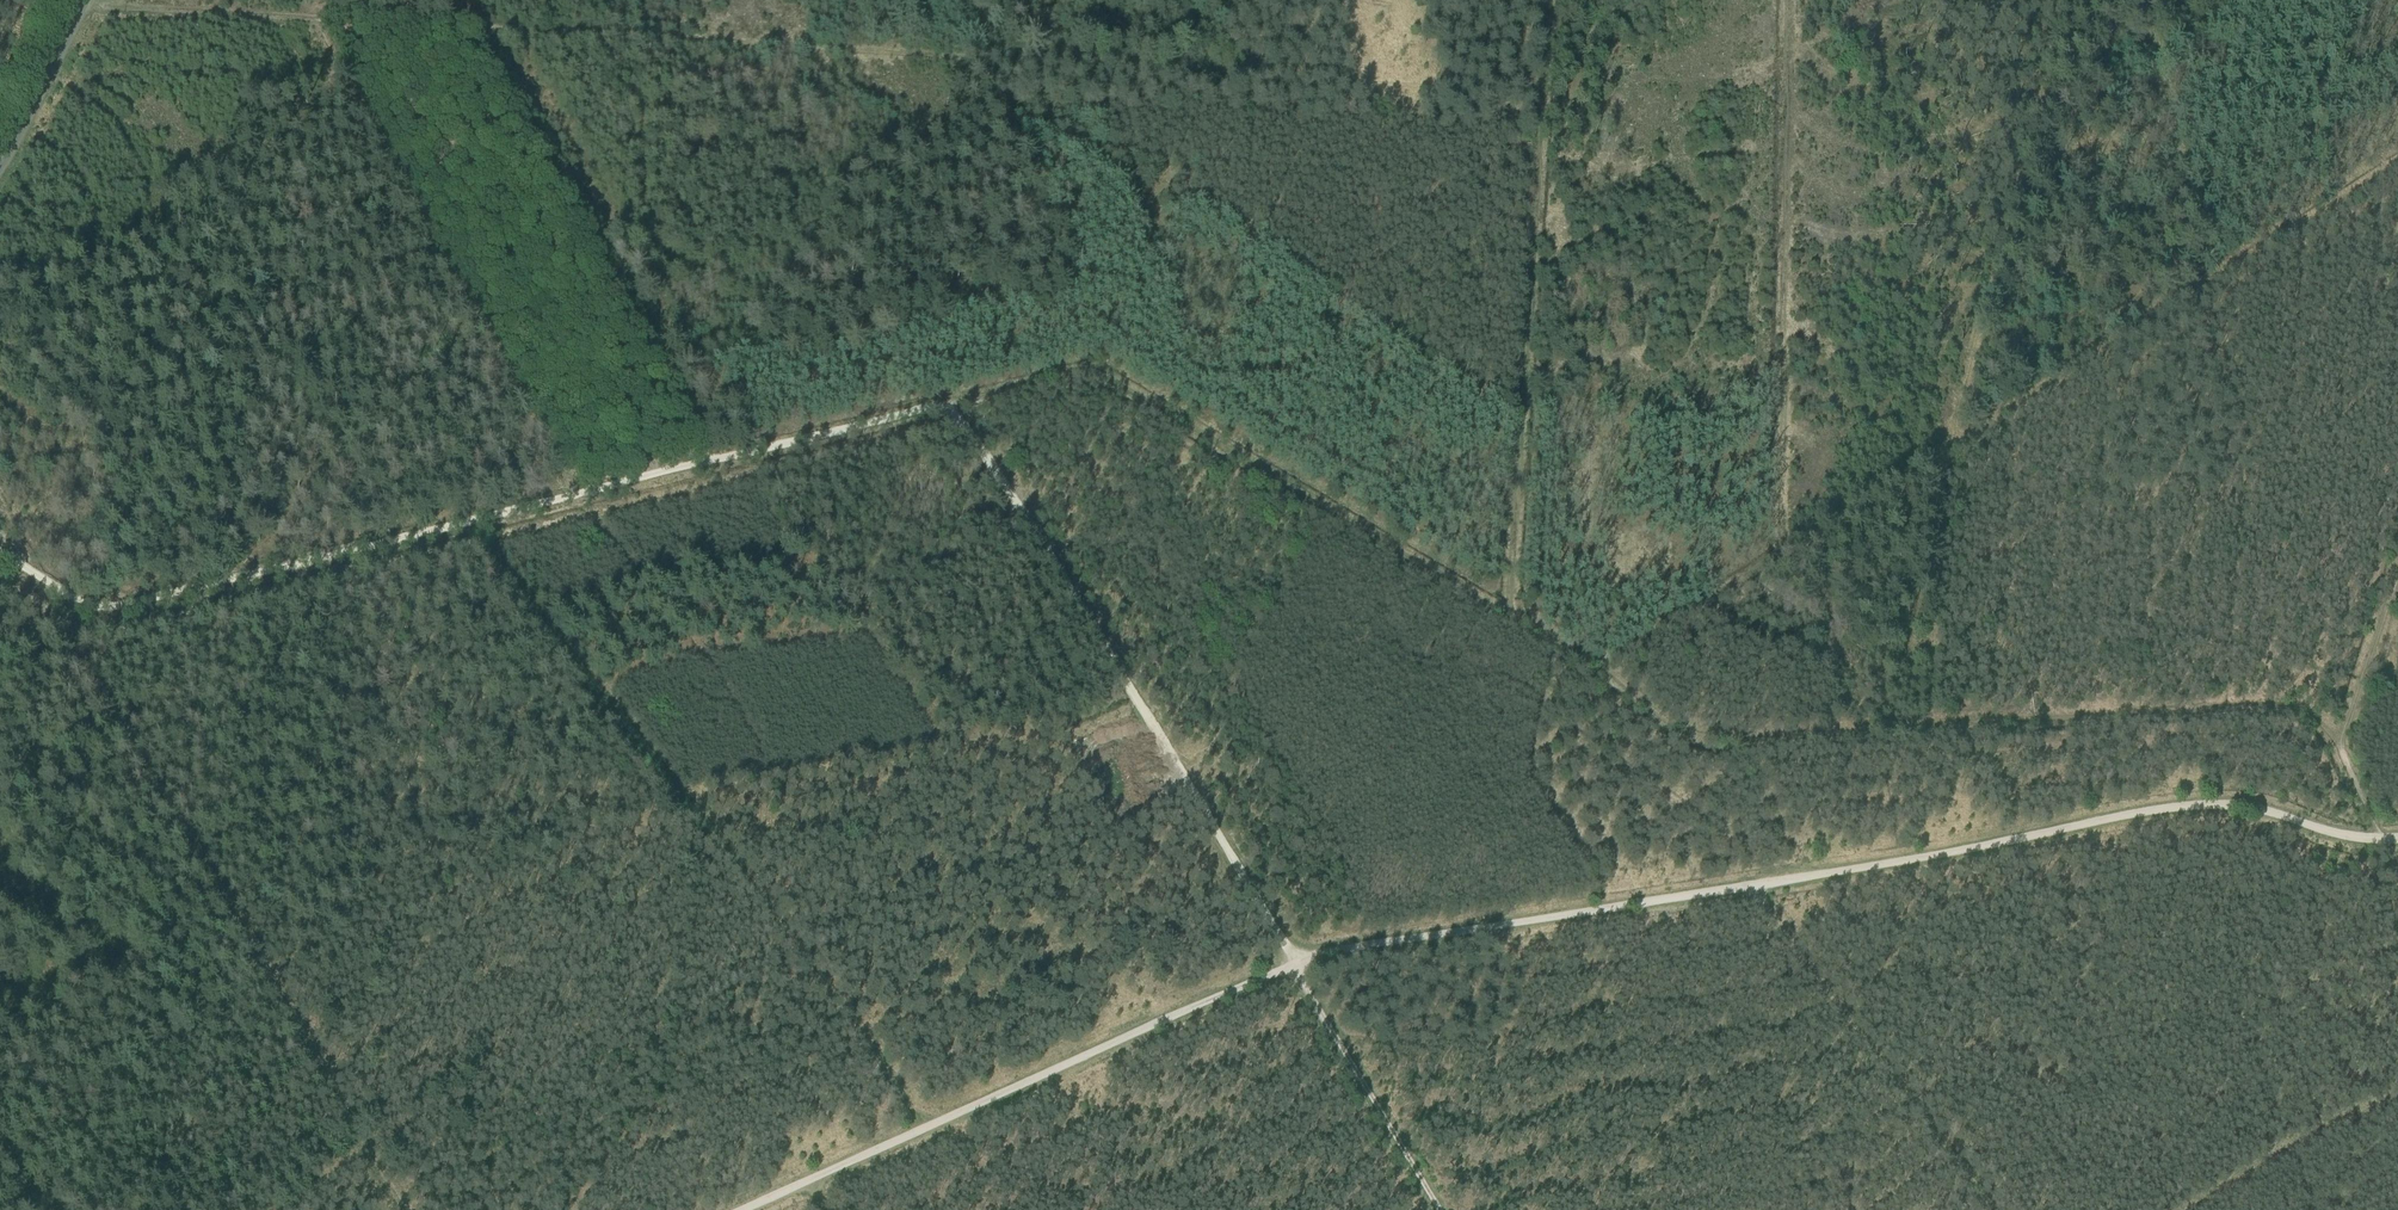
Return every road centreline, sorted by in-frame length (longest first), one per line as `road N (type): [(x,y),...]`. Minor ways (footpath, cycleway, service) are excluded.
road 1 (track): [(0,548),(102,601),(941,382),(1032,362),(1074,364),(1717,734),(1807,747),(2308,713),(2325,737)]
road 2 (track): [(736,1209),(1211,998),(1377,937),(1884,866),(2238,803),(2391,846)]
road 3 (track): [(2061,0),(1938,454),(1777,553),(1782,0)]
road 4 (track): [(950,399),(1436,1209)]
road 5 (track): [(440,513),(928,1123)]
road 6 (track): [(42,570),(69,651),(403,1209)]
road 7 (track): [(1539,0),(1503,607)]
road 8 (track): [(2134,0),(2209,276),(2397,159)]
road 9 (track): [(0,1148),(262,980)]
road 10 (track): [(2397,544),(2339,728),(2325,737)]
road 11 (track): [(1777,553),(1607,667)]
road 12 (unclassified): [(0,179),(88,0)]
road 13 (track): [(2391,846),(2325,737)]

